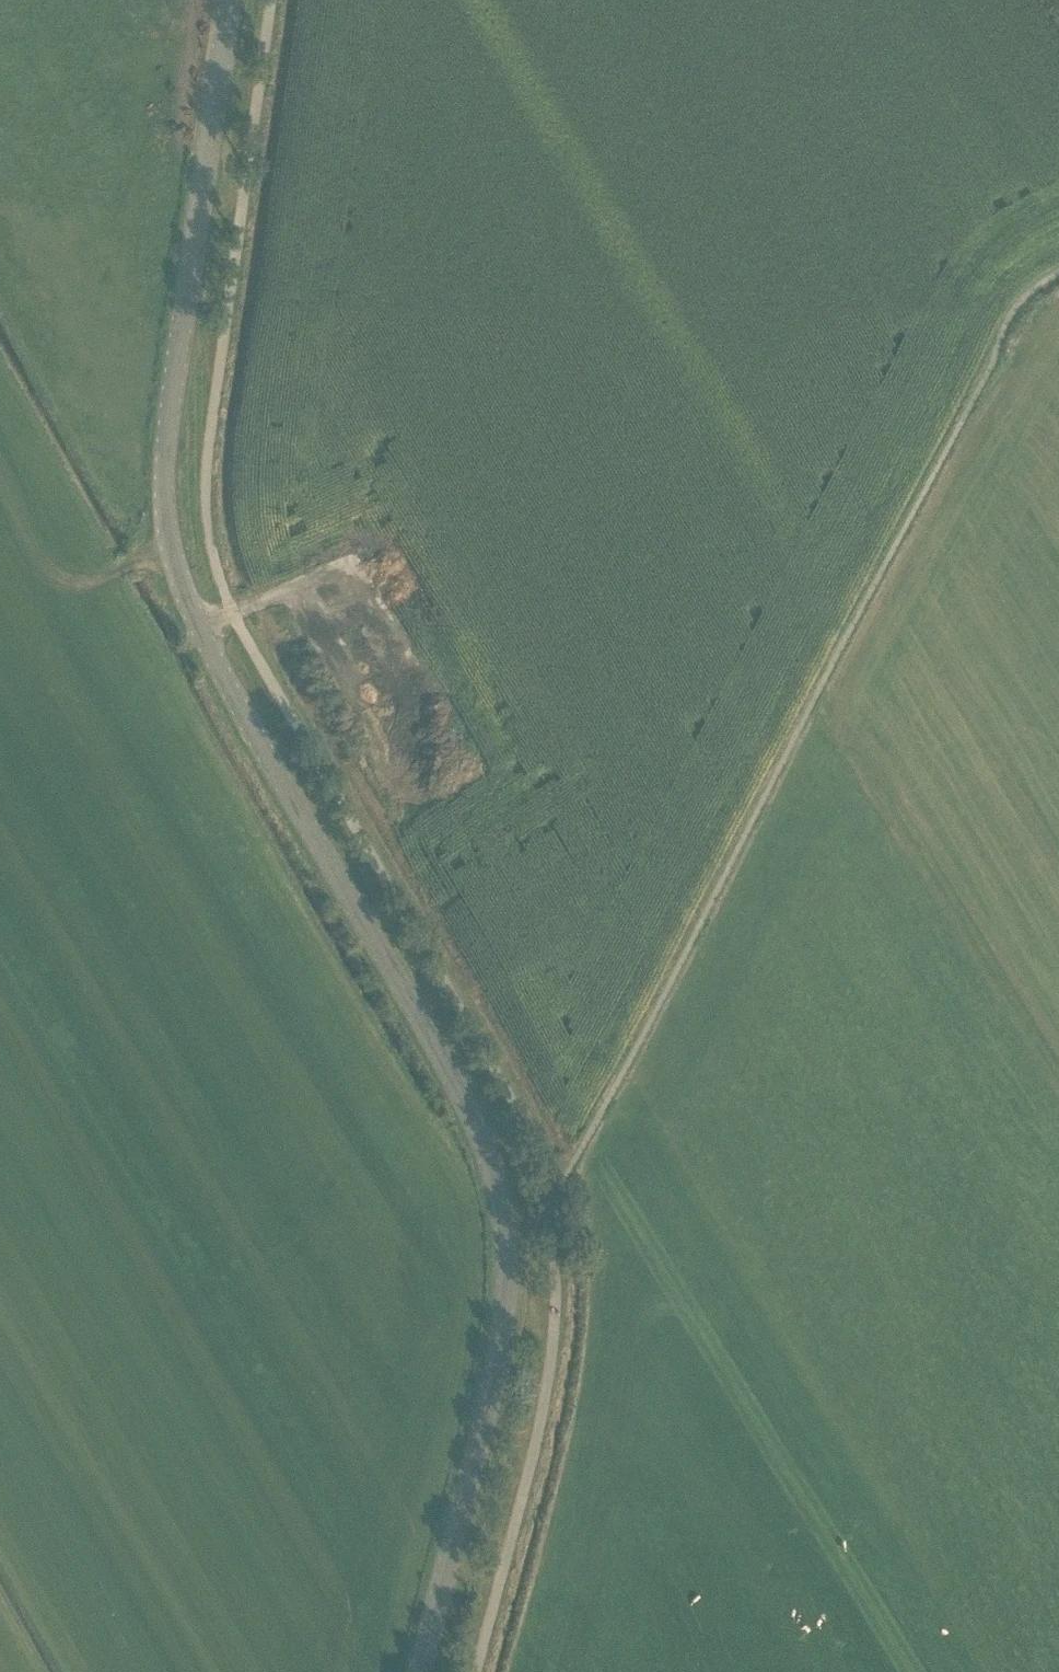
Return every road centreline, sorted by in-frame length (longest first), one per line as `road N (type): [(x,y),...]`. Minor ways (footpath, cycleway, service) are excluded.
road 1 (tertiary): [(418,1671),(499,1338),(500,1214),(492,1169),(269,763),(183,593),(170,542),(162,451),(230,0)]

